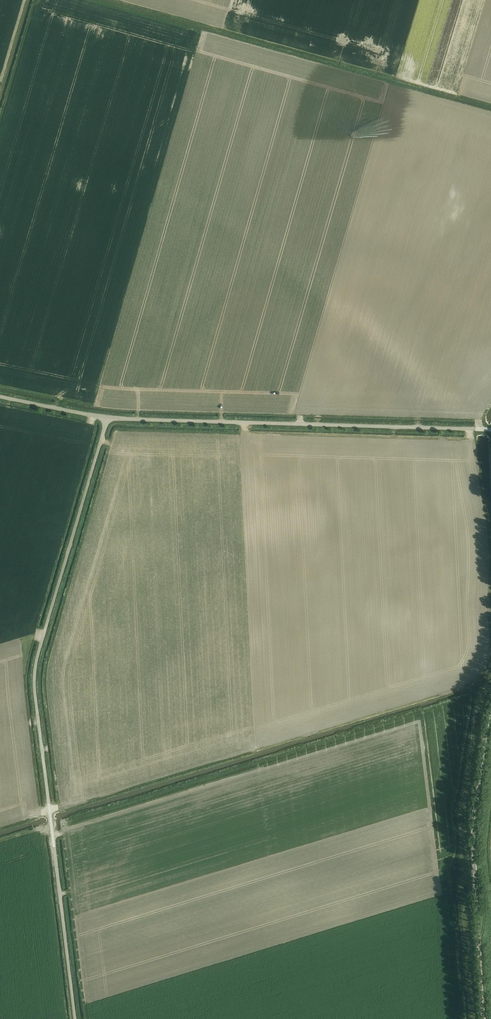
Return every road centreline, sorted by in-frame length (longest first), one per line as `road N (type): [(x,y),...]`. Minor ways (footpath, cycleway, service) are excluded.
road 1 (unclassified): [(75,1018),(34,675),(107,419)]
road 2 (unclassified): [(490,430),(107,419)]
road 3 (unclassified): [(483,1018),(472,836),(490,706)]

